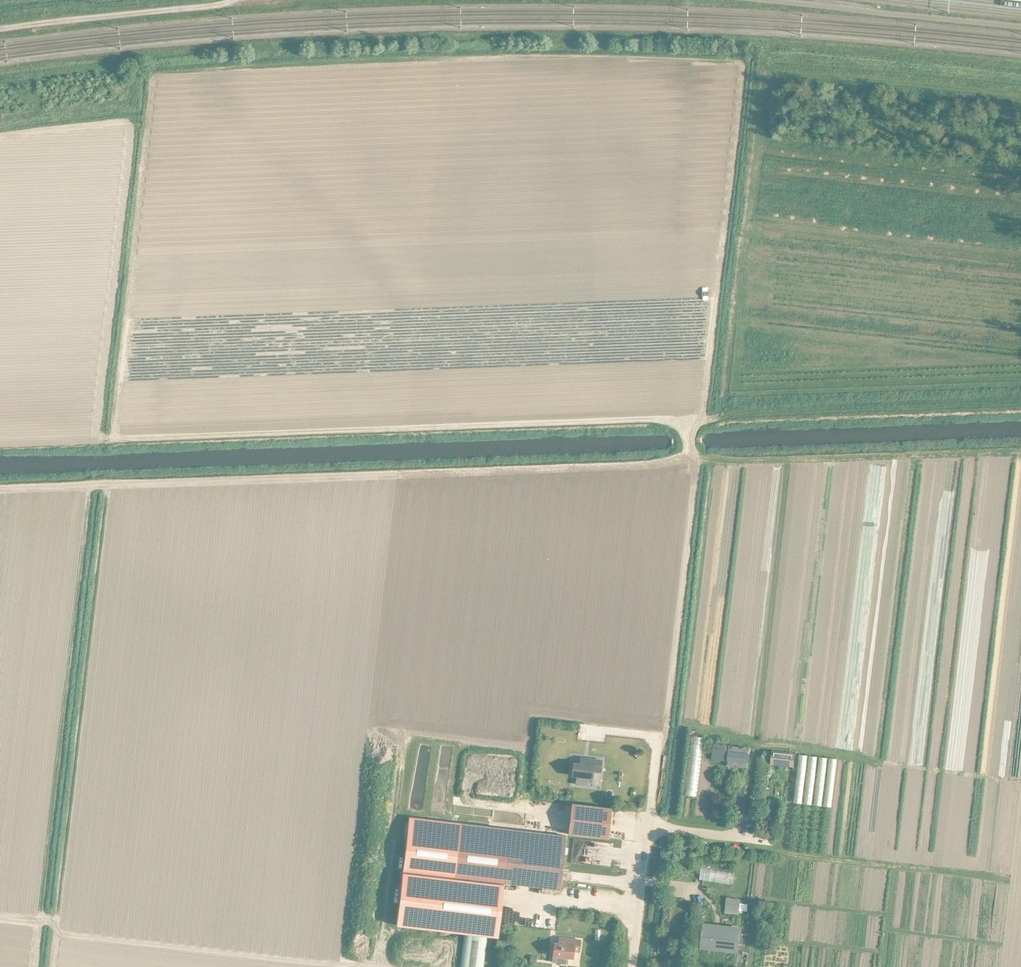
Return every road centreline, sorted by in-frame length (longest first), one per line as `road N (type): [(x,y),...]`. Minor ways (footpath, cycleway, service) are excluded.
road 1 (track): [(0,32),(239,0)]
road 2 (unclassified): [(633,966),(647,830)]

